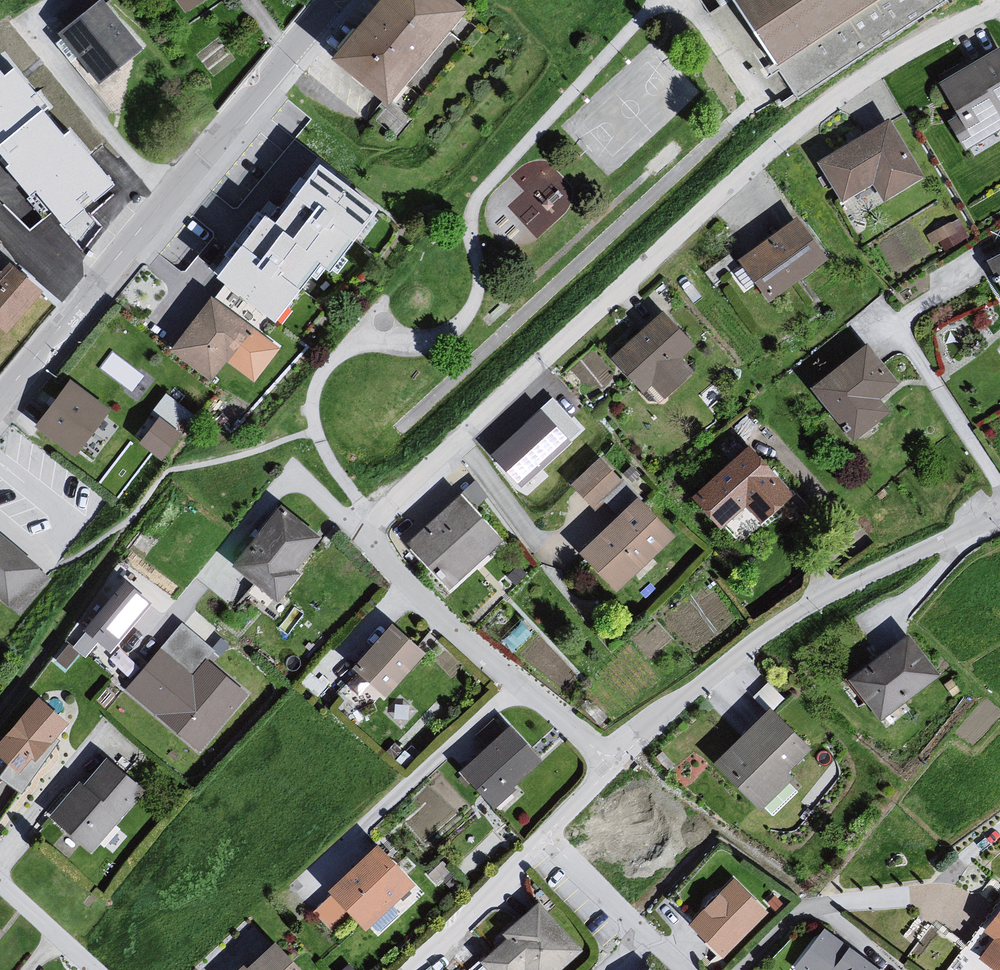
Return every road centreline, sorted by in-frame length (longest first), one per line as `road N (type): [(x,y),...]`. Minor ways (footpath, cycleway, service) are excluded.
road 1 (residential): [(607,763),(354,532),(563,336),(840,95),(999,8)]
road 2 (tertiary): [(0,400),(335,0)]
road 3 (residential): [(607,763),(627,740),(817,607),(999,512)]
road 4 (residential): [(538,842),(674,969)]
road 5 (residential): [(412,969),(538,842)]
road 6 (residential): [(0,887),(87,969)]

